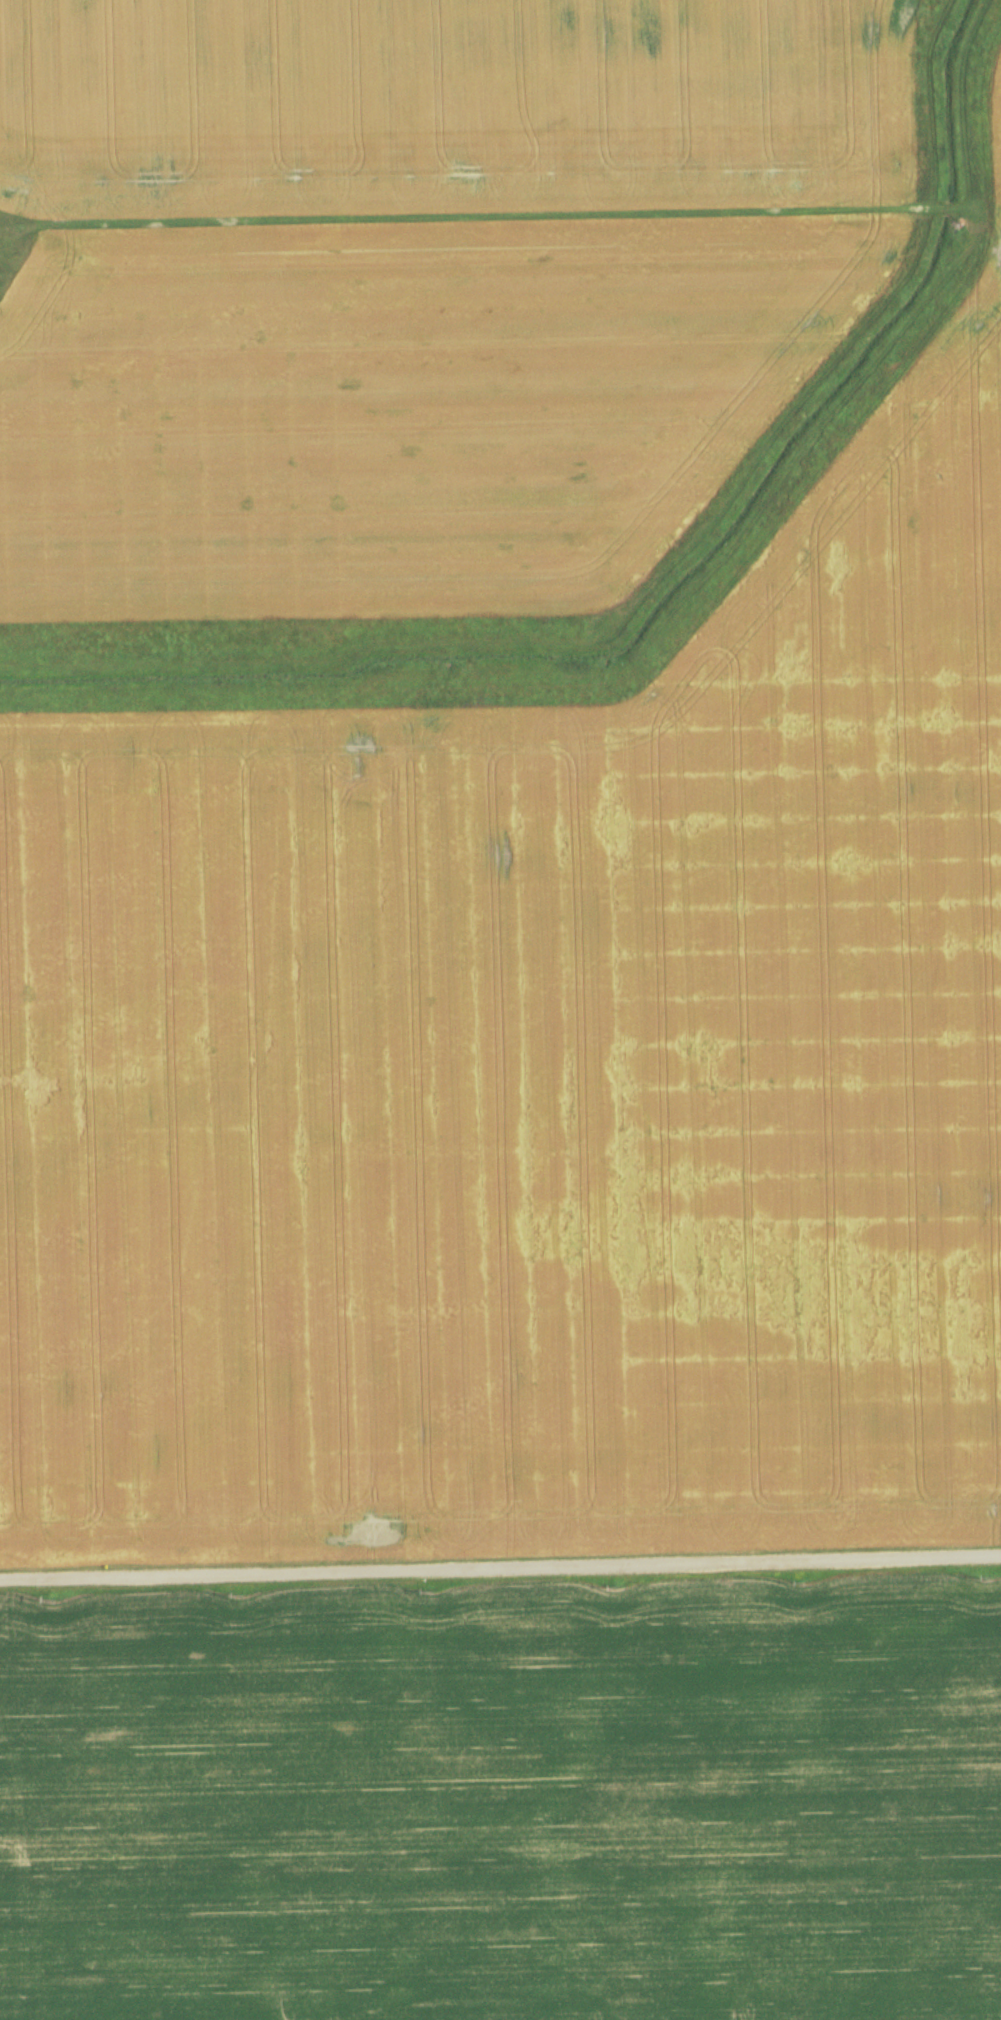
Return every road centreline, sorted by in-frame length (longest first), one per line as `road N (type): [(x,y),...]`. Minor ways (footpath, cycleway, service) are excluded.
road 1 (residential): [(0,1576),(1000,1555)]

